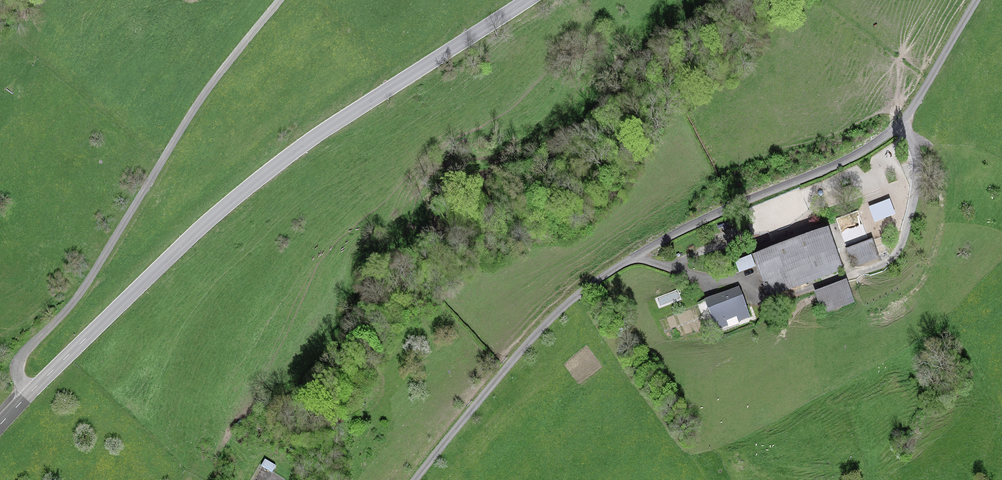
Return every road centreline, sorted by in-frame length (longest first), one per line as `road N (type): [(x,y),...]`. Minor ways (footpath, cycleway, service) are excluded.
road 1 (residential): [(415,479),(574,298),(673,236),(855,158),(902,126),(977,0)]
road 2 (tertiary): [(29,392),(285,155),(528,0)]
road 3 (residential): [(278,0),(213,78),(81,291),(20,355),(16,374),(29,392)]

